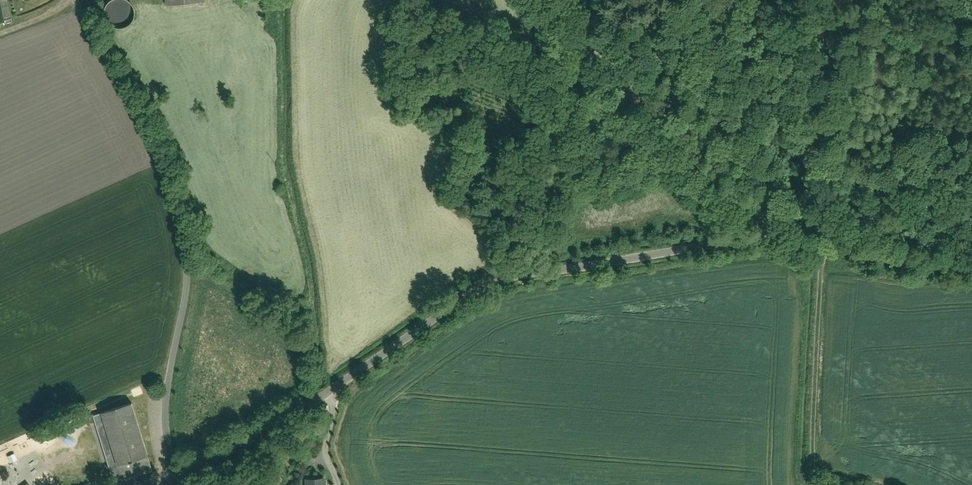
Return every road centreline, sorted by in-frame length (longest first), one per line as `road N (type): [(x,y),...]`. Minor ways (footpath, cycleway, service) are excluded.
road 1 (unclassified): [(196,468),(479,289),(753,239),(769,227)]
road 2 (residential): [(173,476),(166,406),(183,307),(179,216),(143,120),(76,0)]
road 3 (unclassified): [(545,0),(707,178),(769,227)]
road 4 (unclassified): [(769,227),(816,246),(971,262)]

